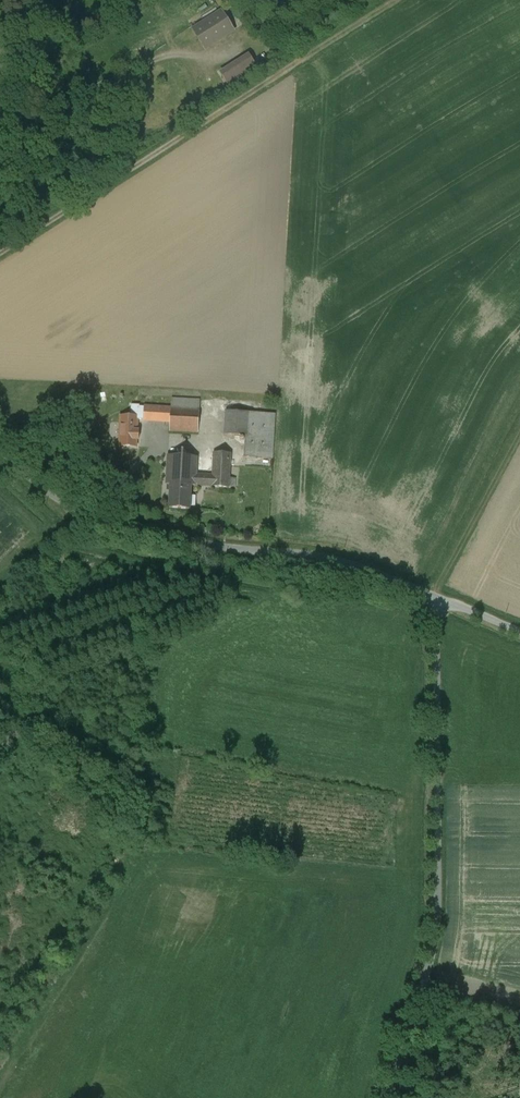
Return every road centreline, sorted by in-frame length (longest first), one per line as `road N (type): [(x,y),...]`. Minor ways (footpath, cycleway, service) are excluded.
road 1 (unclassified): [(435,599),(438,911),(387,1097)]
road 2 (unclassified): [(0,453),(47,498),(98,516),(212,545),(342,558),(435,599)]
road 3 (track): [(0,252),(392,0)]

